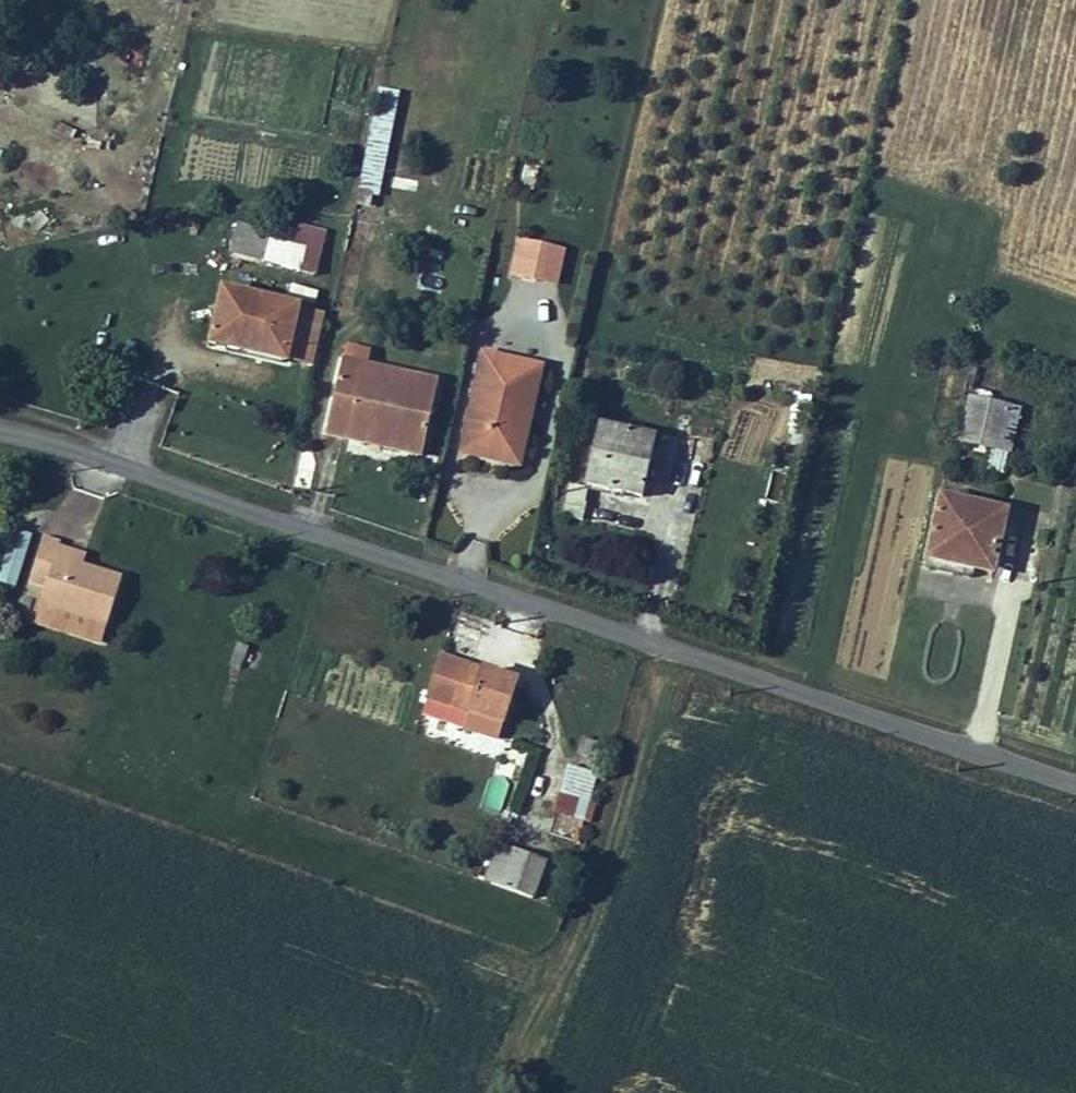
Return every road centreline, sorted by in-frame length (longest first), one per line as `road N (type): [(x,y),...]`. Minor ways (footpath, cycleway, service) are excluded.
road 1 (unclassified): [(1075,781),(0,425)]

